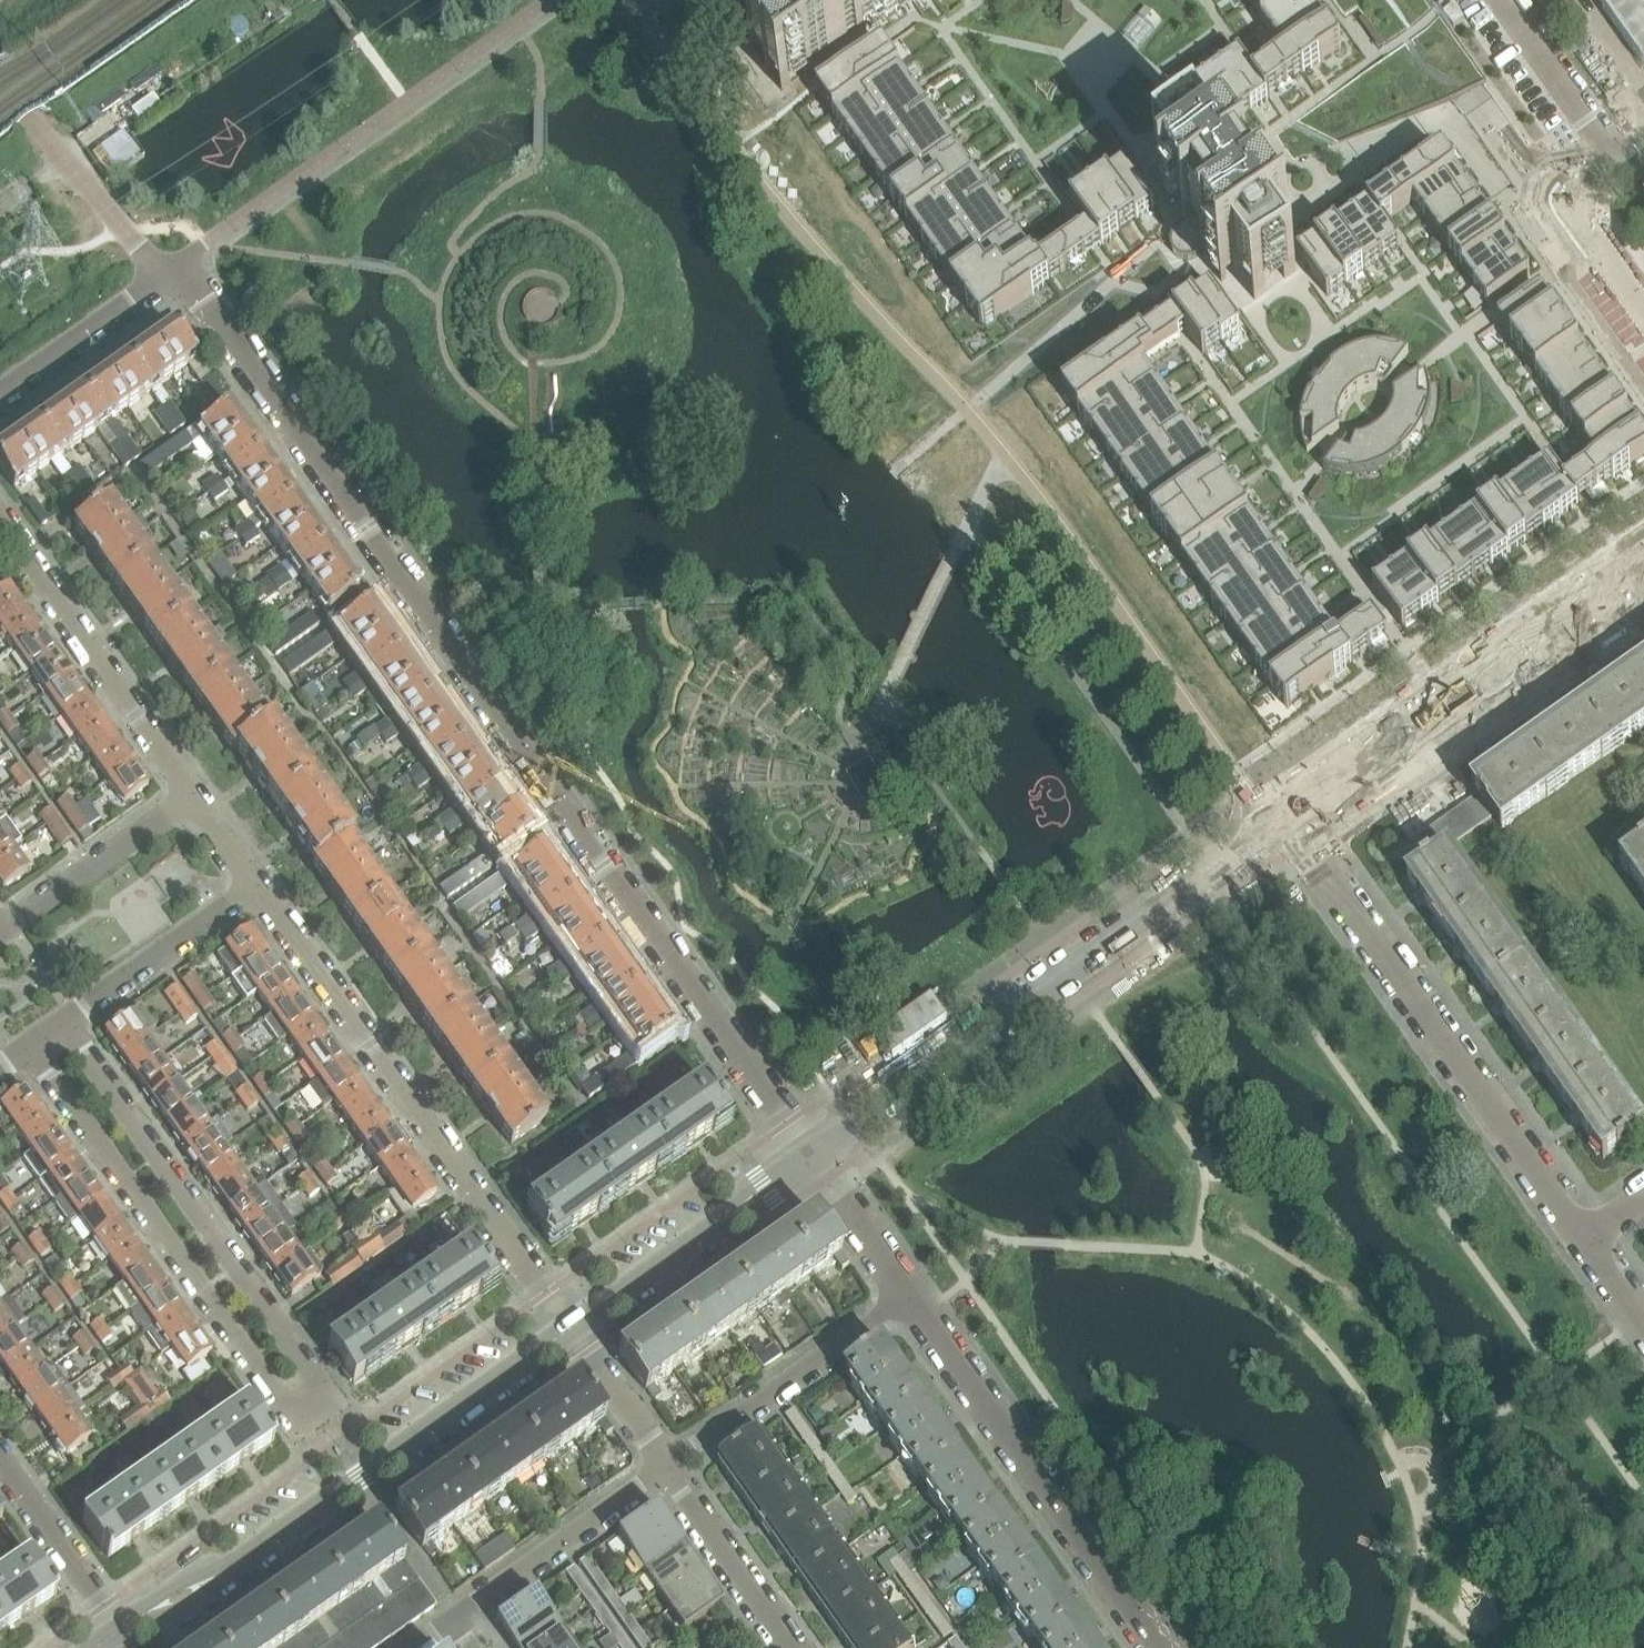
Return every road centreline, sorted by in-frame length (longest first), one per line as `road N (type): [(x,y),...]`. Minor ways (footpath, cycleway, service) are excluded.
road 1 (residential): [(812,1150),(196,290),(161,279)]
road 2 (residential): [(30,1045),(288,1418),(323,1393),(61,1024)]
road 3 (residential): [(571,1328),(230,1570),(120,1631)]
road 4 (residential): [(257,887),(571,1328)]
road 5 (residential): [(1585,1242),(1295,830)]
road 6 (residential): [(1203,878),(812,1150)]
road 7 (residential): [(1158,1647),(913,1293)]
road 8 (residential): [(0,519),(193,796)]
road 9 (residential): [(1380,752),(1643,566)]
road 10 (residential): [(668,1466),(913,1293)]
road 11 (residential): [(812,1150),(571,1328)]
road 12 (residential): [(453,1618),(668,1466)]
road 13 (residential): [(61,1024),(257,887)]
road 14 (residential): [(193,796),(0,933)]
road 15 (residential): [(668,1466),(791,1647)]
road 16 (residential): [(1643,321),(1561,201),(1617,161)]
road 17 (residential): [(120,1631),(0,1459)]
road 18 (residential): [(0,392),(161,279)]
road 19 (residential): [(1617,161),(1508,0)]
road 20 (residential): [(913,1293),(812,1150)]
road 21 (residential): [(571,1328),(668,1466)]

